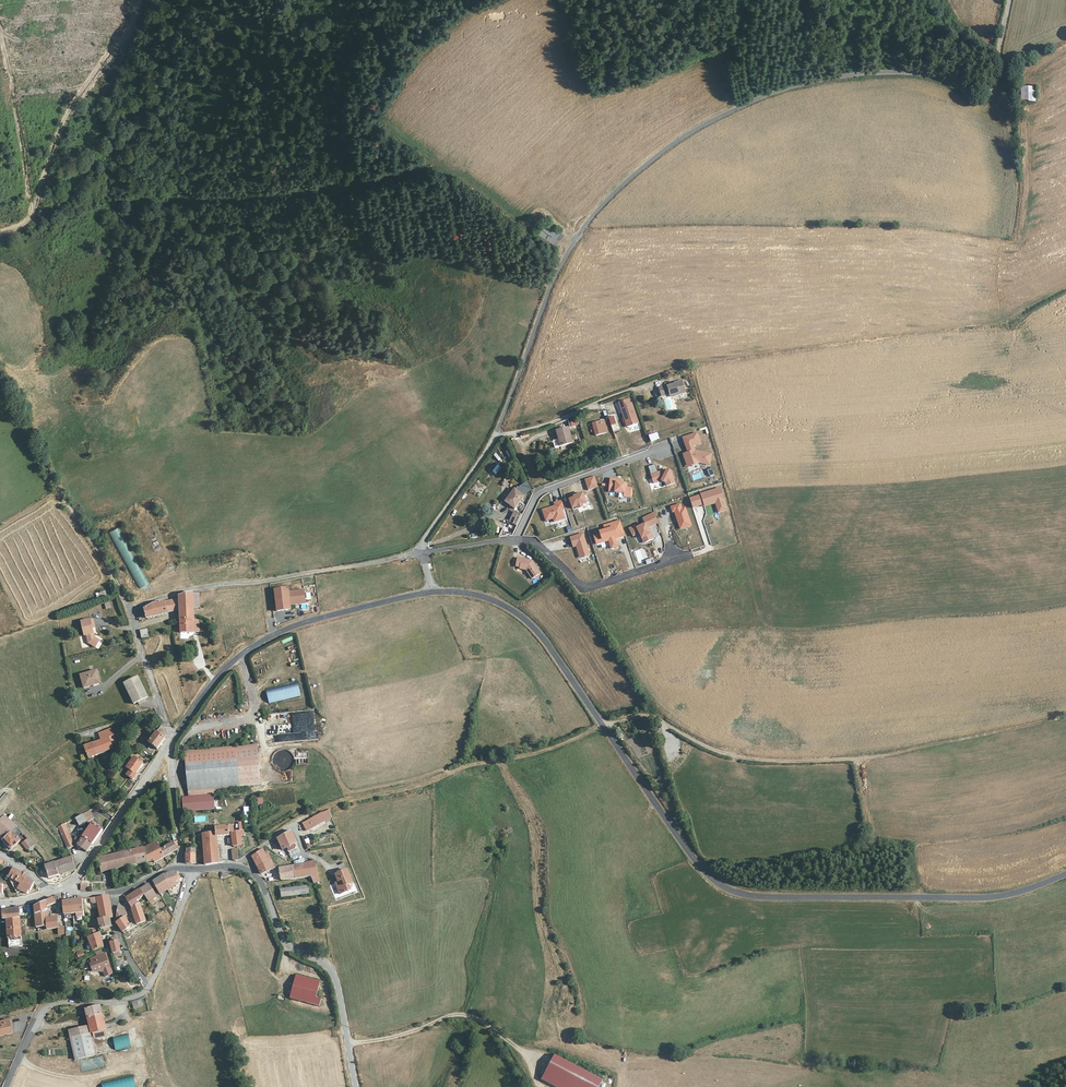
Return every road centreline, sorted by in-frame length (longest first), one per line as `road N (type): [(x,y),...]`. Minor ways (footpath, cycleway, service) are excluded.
road 1 (track): [(293,823),(641,716),(723,753),(801,760),(894,753),(1065,716)]
road 2 (tertiary): [(433,593),(485,597),(536,628),(691,854),(726,888),(762,897),(981,898),(1065,874)]
road 3 (unclassified): [(498,435),(569,250),(602,203),(651,158),(739,106),(836,76),(908,70),(983,96),(1010,0)]
road 4 (residential): [(419,550),(186,589),(132,609),(172,744)]
road 5 (tertiary): [(172,744),(228,668),(266,639),(433,593)]
road 6 (track): [(0,375),(50,479),(132,609)]
road 7 (residential): [(518,538),(535,541),(585,587),(693,555)]
road 8 (residential): [(6,1086),(43,1010),(137,996),(149,987)]
road 9 (unclassified): [(518,538),(548,489),(666,446)]
road 10 (tertiary): [(72,885),(172,744)]
road 11 (unclassified): [(354,1086),(330,968),(289,946)]
road 12 (track): [(348,1043),(459,1014),(502,1036)]
road 13 (unclassified): [(498,435),(557,421),(632,389)]
road 14 (unclassified): [(419,550),(498,435)]
road 15 (residential): [(149,987),(198,868)]
road 16 (residential): [(172,744),(181,868)]

